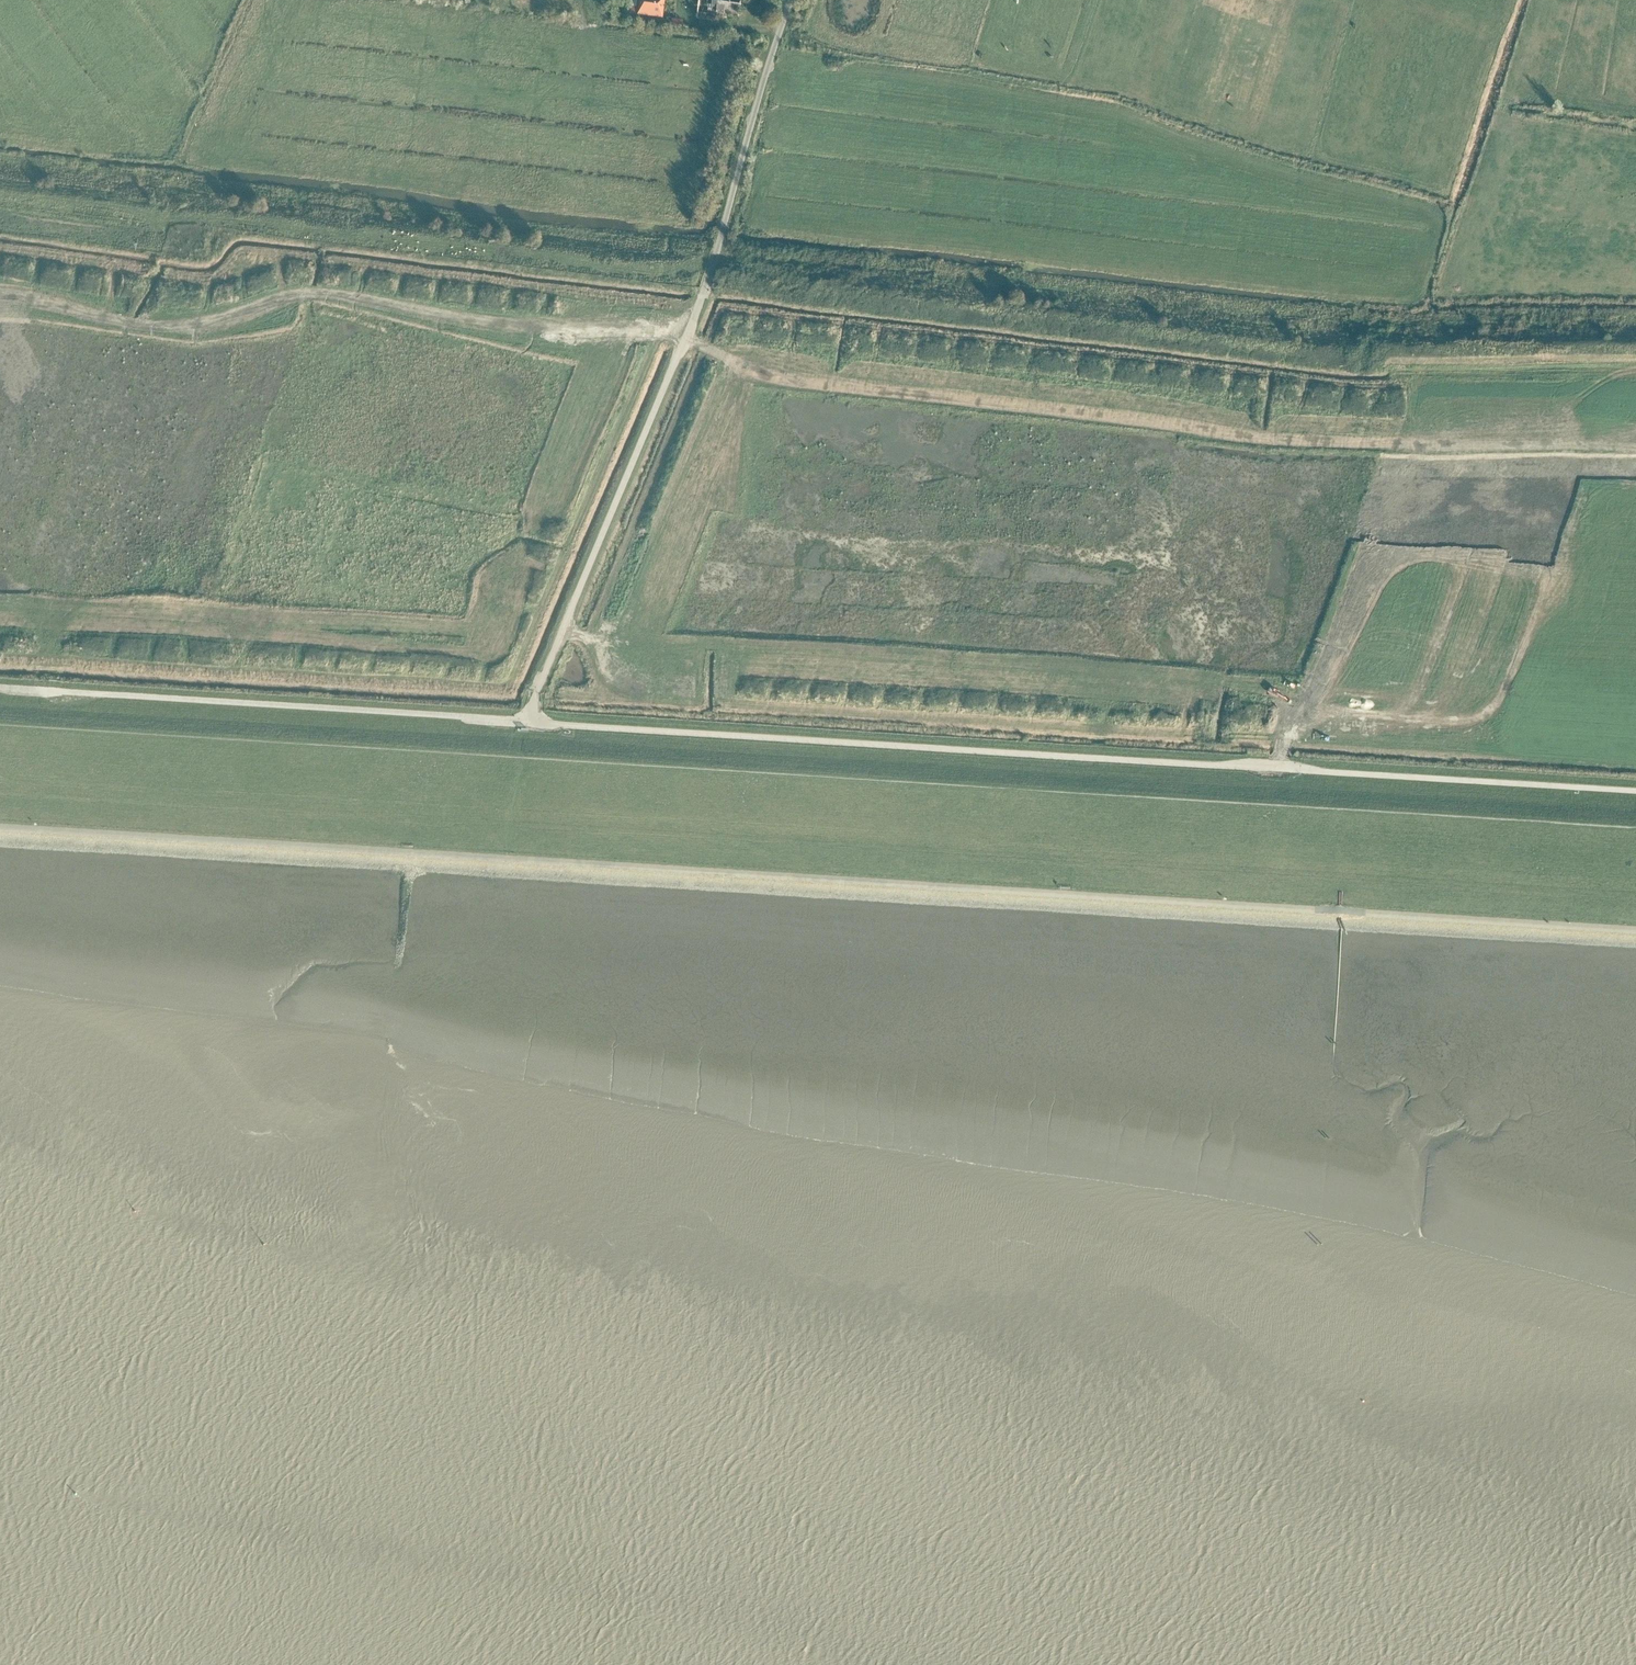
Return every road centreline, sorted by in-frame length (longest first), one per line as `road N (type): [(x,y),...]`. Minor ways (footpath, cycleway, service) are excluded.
road 1 (track): [(0,688),(1635,791)]
road 2 (track): [(0,827),(1635,929)]
road 3 (track): [(775,46),(694,317),(527,721)]

